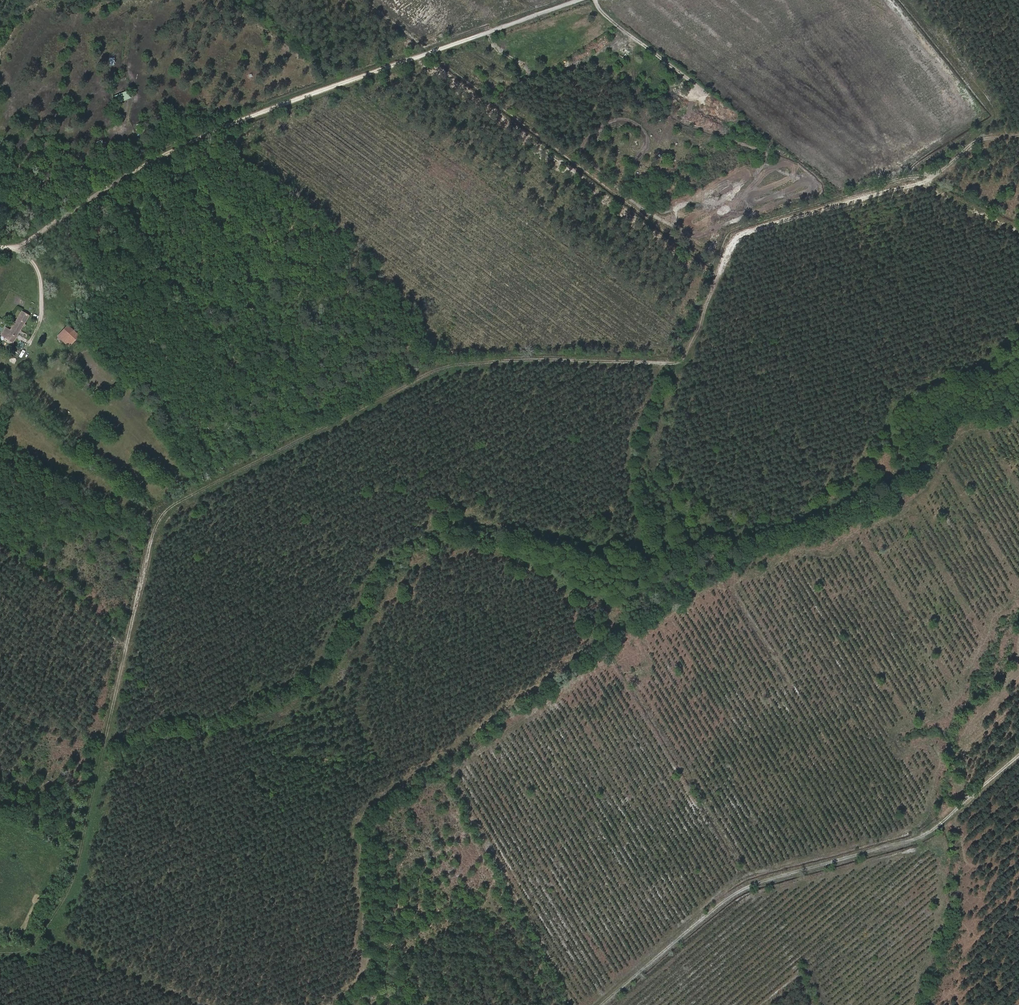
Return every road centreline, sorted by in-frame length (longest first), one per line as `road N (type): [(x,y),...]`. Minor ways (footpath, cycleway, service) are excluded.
road 1 (track): [(0,248),(16,249),(166,156),(289,102),(579,0)]
road 2 (track): [(1018,755),(924,838),(748,886),(606,1004)]

